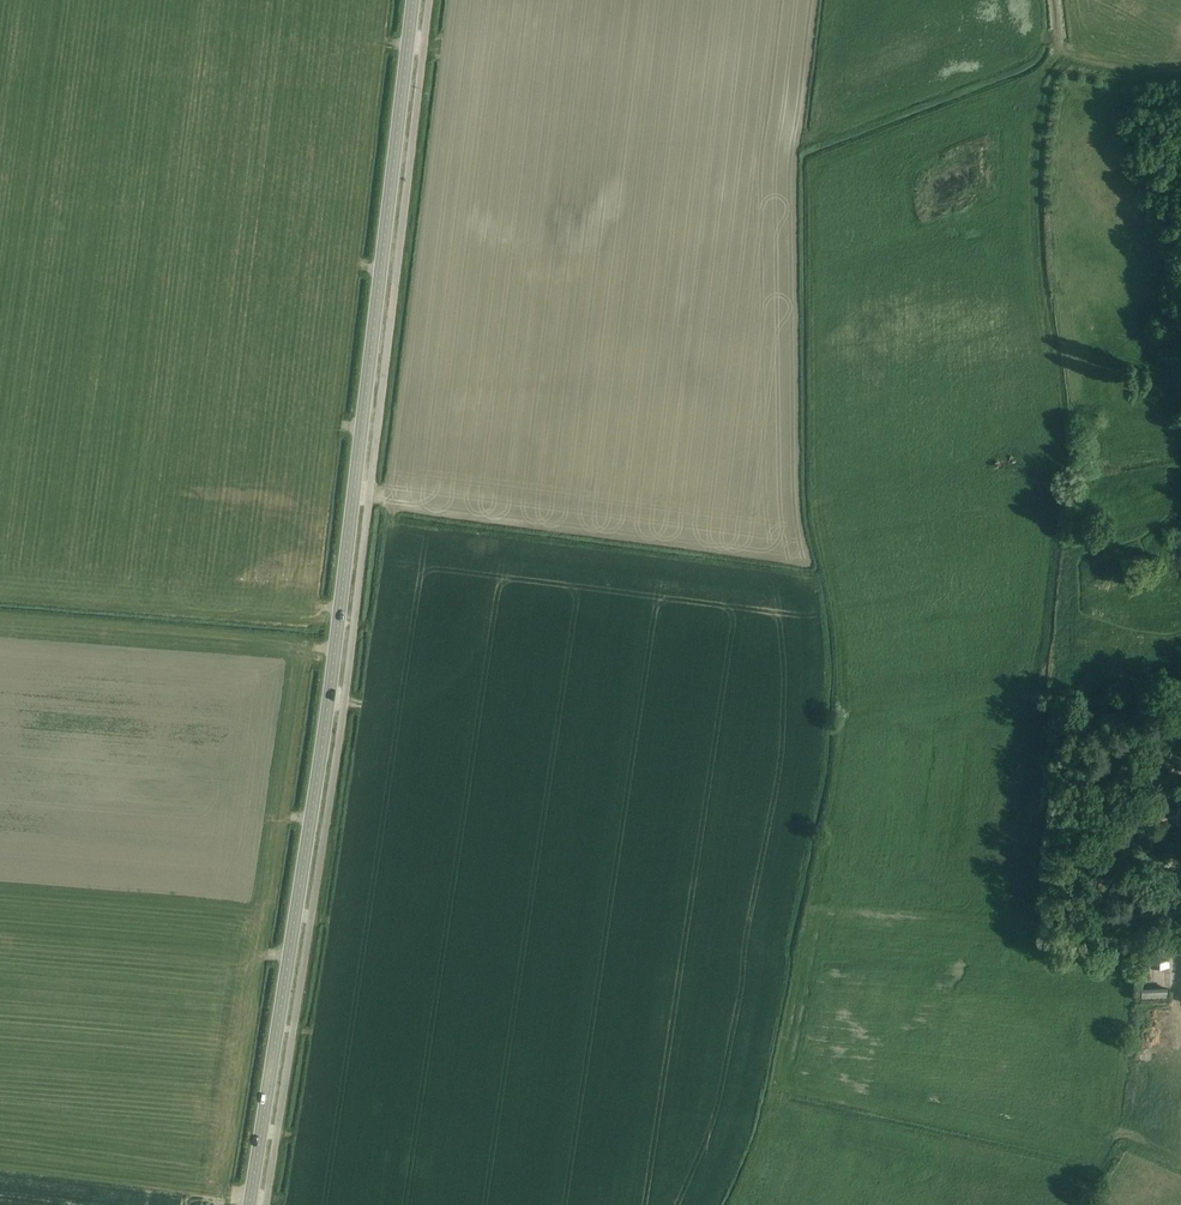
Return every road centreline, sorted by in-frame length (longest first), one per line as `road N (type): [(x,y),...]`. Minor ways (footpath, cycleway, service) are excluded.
road 1 (secondary): [(252,1204),(413,0)]

